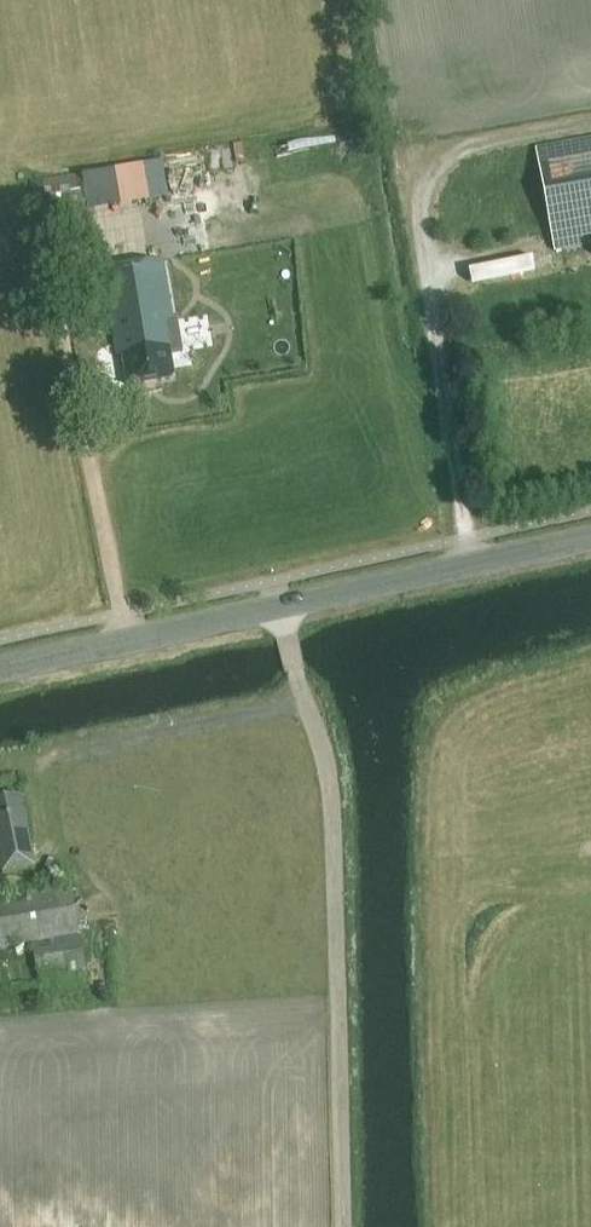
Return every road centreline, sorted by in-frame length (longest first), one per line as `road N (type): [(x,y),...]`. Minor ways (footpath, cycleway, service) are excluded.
road 1 (tertiary): [(0,661),(590,538)]
road 2 (track): [(338,1226),(326,756),(304,703)]
road 3 (track): [(125,635),(64,244)]
road 4 (track): [(304,703),(40,759)]

